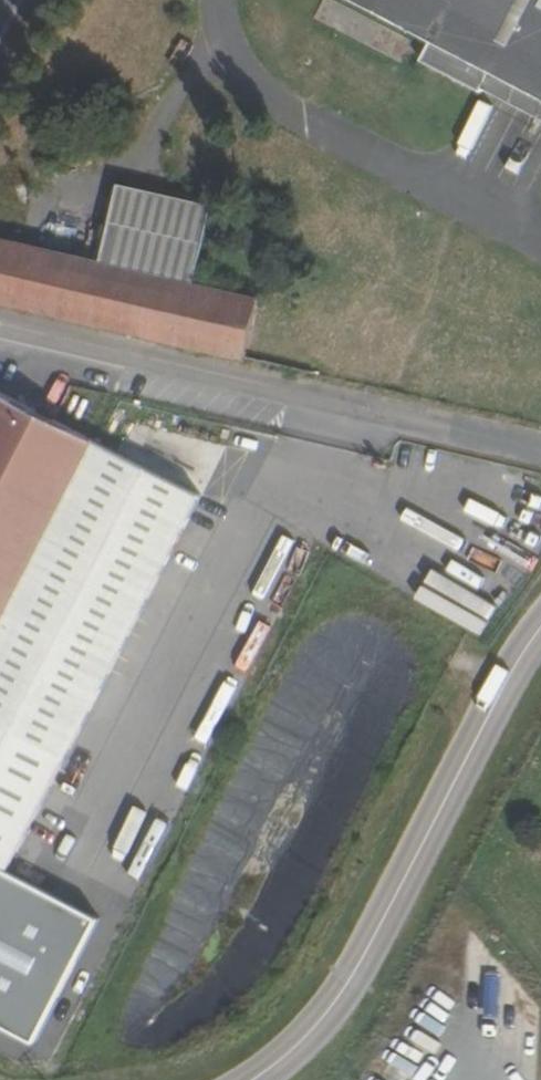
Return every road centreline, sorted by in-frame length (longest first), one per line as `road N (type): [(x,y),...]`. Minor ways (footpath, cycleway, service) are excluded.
road 1 (tertiary): [(540,628),(488,709),(323,1023),(258,1079)]

